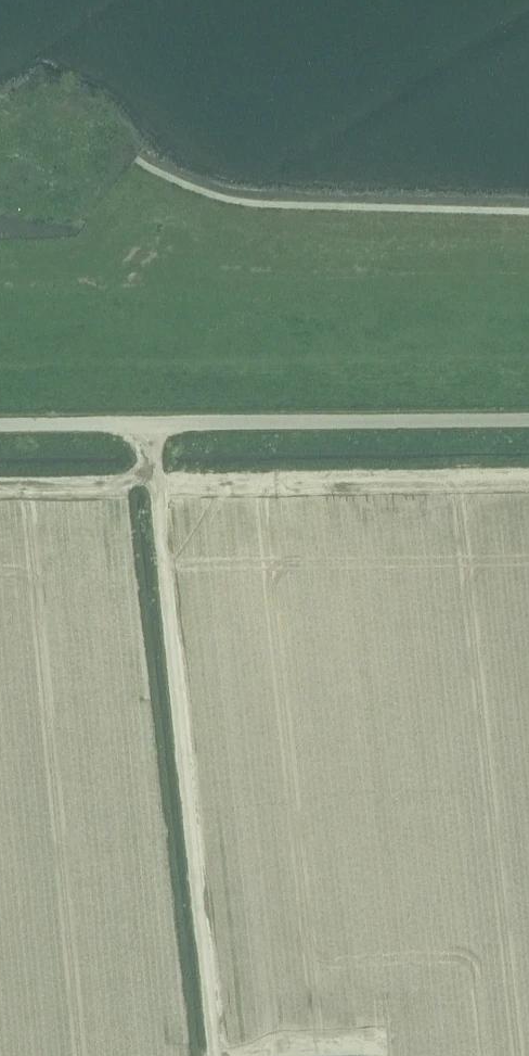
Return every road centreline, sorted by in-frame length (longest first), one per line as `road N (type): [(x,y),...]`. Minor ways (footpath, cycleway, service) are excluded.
road 1 (unclassified): [(528,422),(0,430)]

